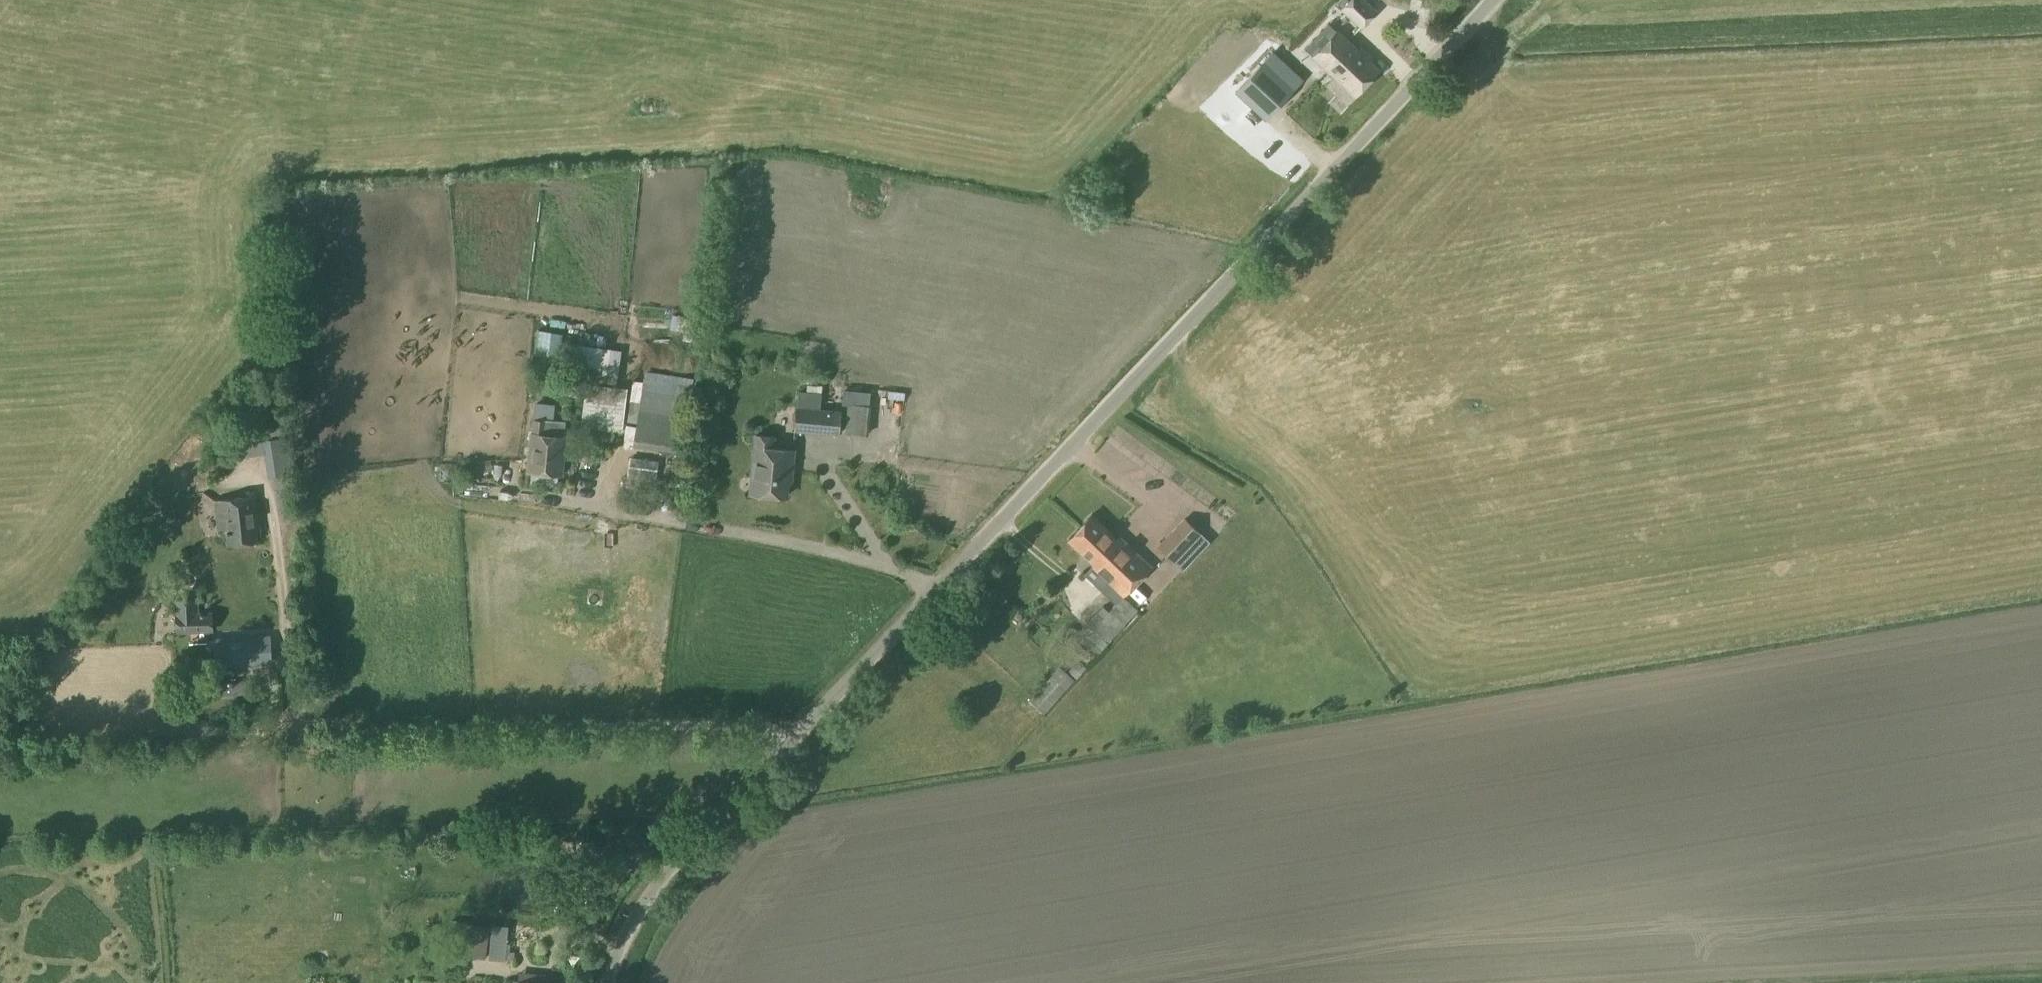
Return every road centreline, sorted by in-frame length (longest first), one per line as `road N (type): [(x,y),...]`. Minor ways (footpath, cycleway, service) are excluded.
road 1 (unclassified): [(605,982),(638,907),(670,869),(1491,0)]

